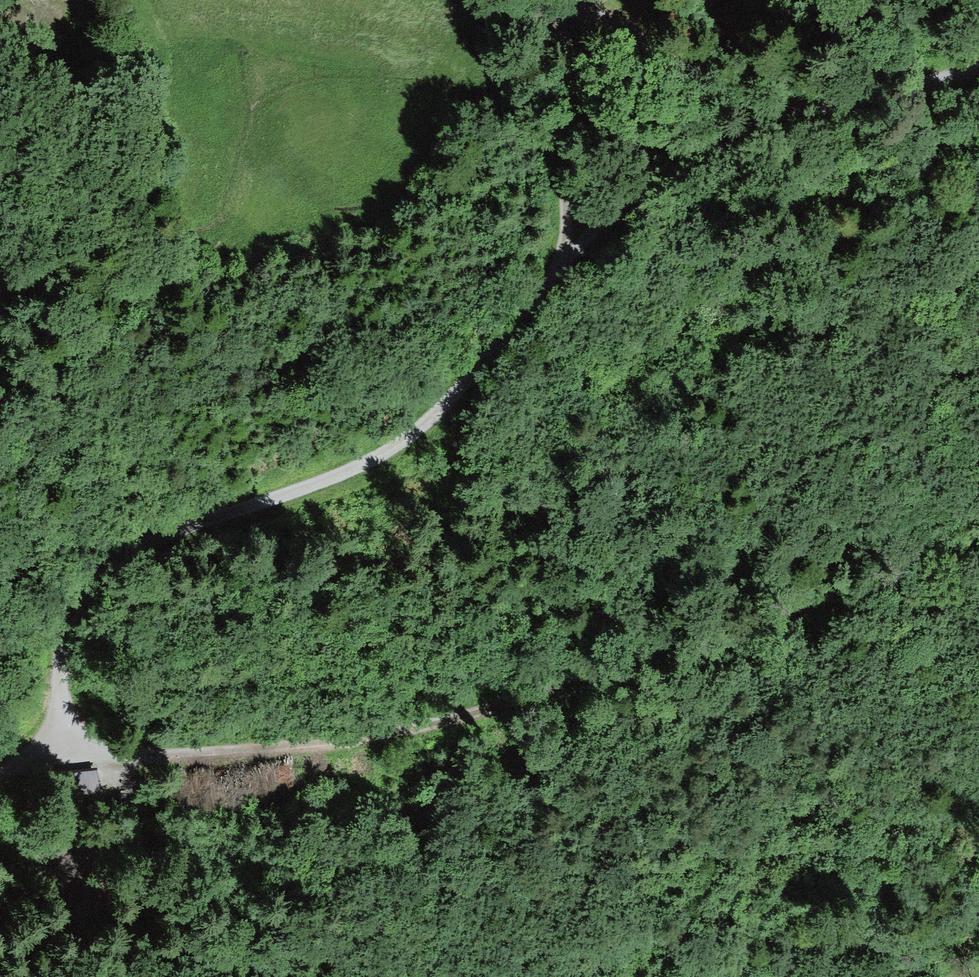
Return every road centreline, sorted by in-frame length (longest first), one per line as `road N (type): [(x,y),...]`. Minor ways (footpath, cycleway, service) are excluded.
road 1 (track): [(978,68),(758,130),(668,168),(597,224),(413,435),(377,457),(156,536),(118,559),(88,587),(65,629),(42,769),(0,781)]
road 2 (track): [(42,769),(301,749),(433,725),(826,601),(978,538)]
road 3 (track): [(17,0),(25,139),(18,279),(0,309)]
road 4 (track): [(532,0),(628,31),(697,78),(810,114)]
road 5 (track): [(563,0),(552,2),(577,31),(578,78),(566,263)]

